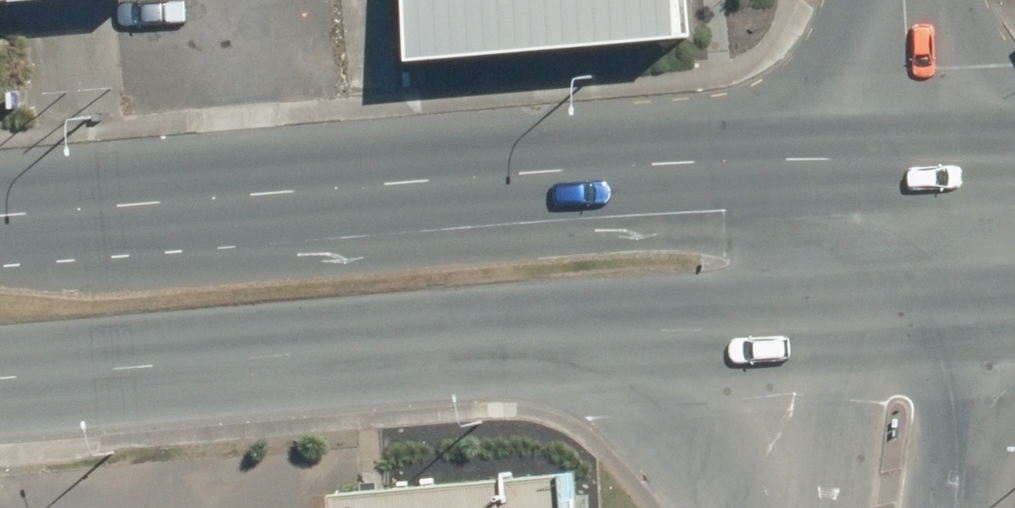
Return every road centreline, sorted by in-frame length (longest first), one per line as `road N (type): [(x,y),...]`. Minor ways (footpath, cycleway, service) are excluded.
road 1 (primary): [(0,221),(904,148)]
road 2 (primary): [(796,316),(0,381)]
road 3 (unclassified): [(986,300),(956,507)]
road 4 (unclassified): [(796,316),(904,148)]
road 5 (unclassified): [(772,507),(796,316)]
road 6 (primary): [(986,300),(796,316)]
road 7 (unclassified): [(904,148),(986,300)]
road 8 (tertiary): [(904,148),(902,0)]

